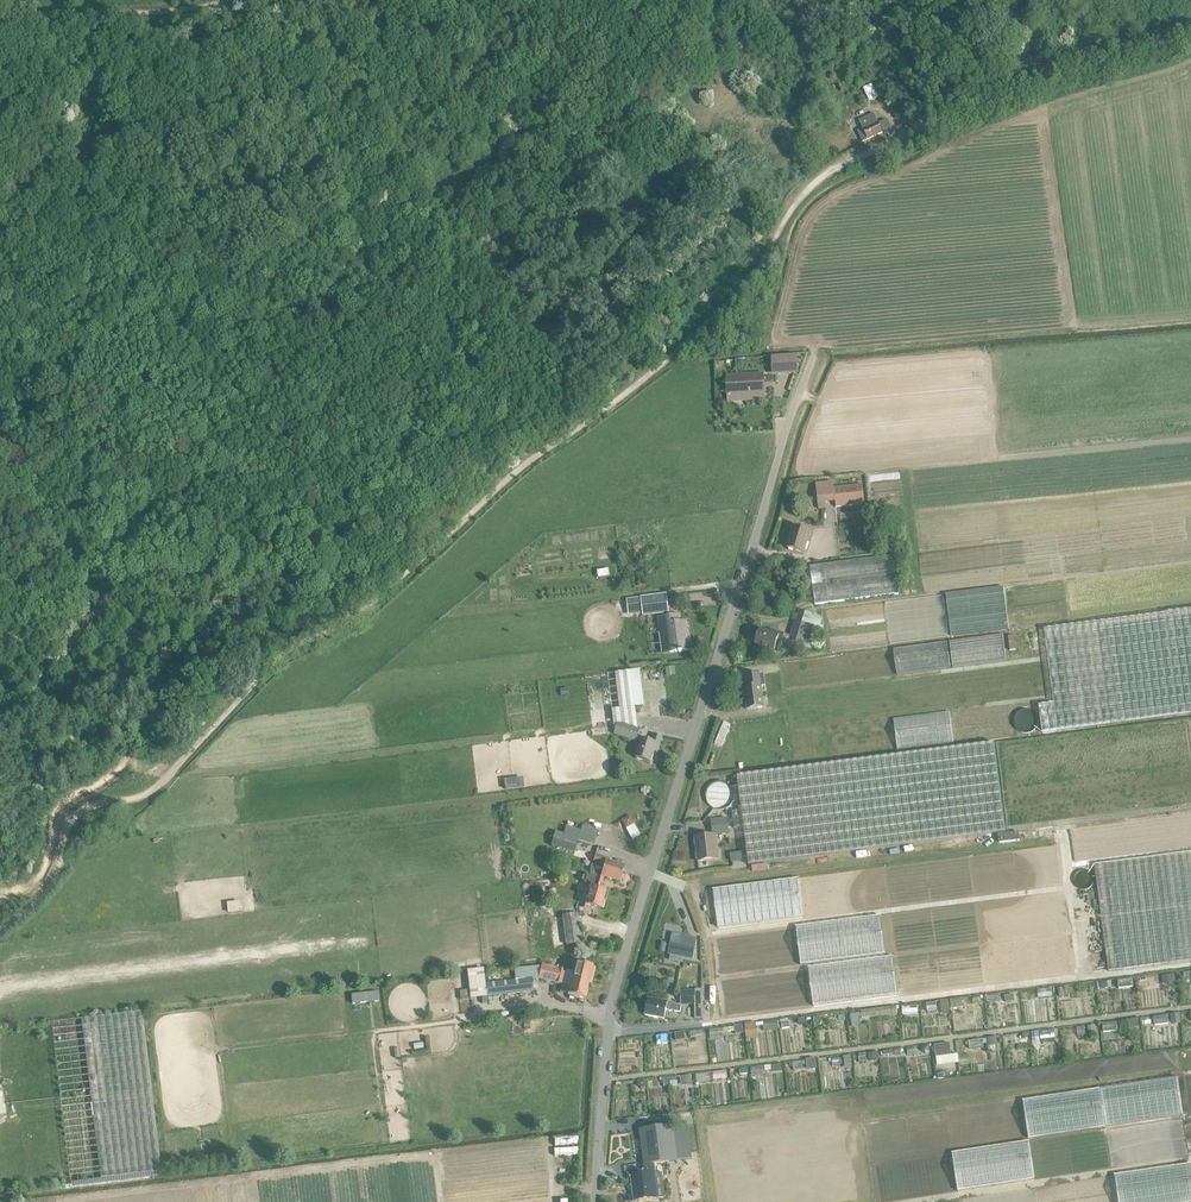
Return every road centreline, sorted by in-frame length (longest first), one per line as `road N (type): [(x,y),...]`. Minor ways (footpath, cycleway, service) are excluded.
road 1 (track): [(1190,23),(1048,67),(812,181),(757,269),(668,358),(515,469),(356,617),(291,646),(149,790),(92,802),(72,816),(55,881),(0,933)]
road 2 (unclassified): [(595,1201),(610,1024),(635,924),(813,356)]
road 3 (track): [(694,1025),(1190,966)]

